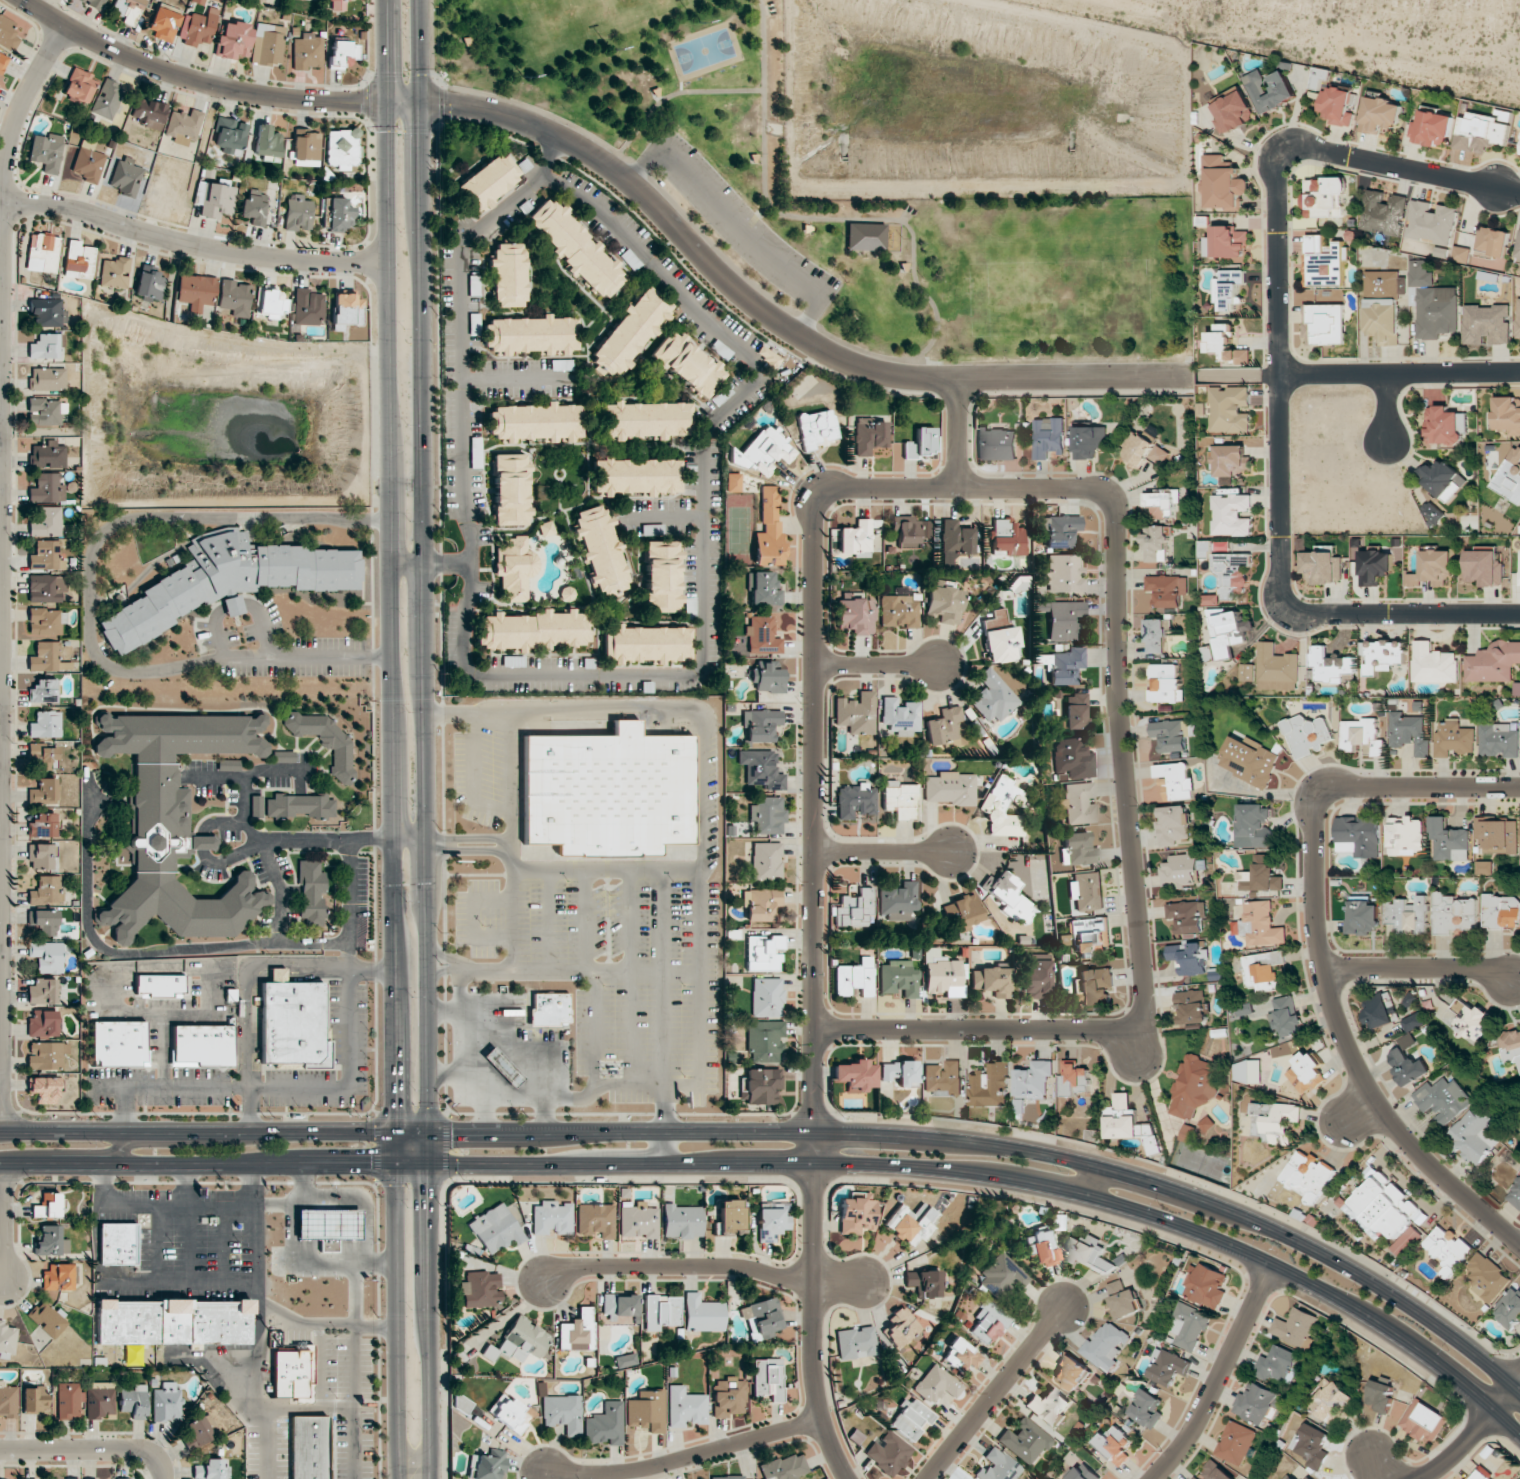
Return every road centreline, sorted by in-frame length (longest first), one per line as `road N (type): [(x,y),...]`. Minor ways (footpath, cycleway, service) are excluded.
road 1 (residential): [(815,1031),(1120,1031),(1142,1019),(1119,700),(1118,519),(1095,490),(843,489),(820,506),(815,1031)]
road 2 (secondary): [(0,1165),(815,1166),(1002,1178),(1177,1225),(1269,1264),(1403,1340),(1519,1436)]
road 3 (secondary): [(1519,1390),(1389,1292),(1259,1223),(1131,1175),(1007,1145),(815,1132),(0,1134)]
road 4 (secondary): [(389,0),(400,1478)]
road 5 (secondary): [(430,1478),(421,0)]
road 6 (tertiary): [(1195,376),(959,379),(866,368),(754,305),(641,190),(572,142),(447,104),(239,91),(124,55),(23,0)]
road 7 (residential): [(0,1134),(4,172),(20,111),(66,25)]
road 8 (residential): [(1300,147),(1276,169),(1286,602),(1321,615),(1519,614)]
road 9 (residential): [(1345,788),(1324,795),(1314,831),(1320,946),(1340,1029),(1402,1136),(1519,1245)]
road 10 (residential): [(815,1031),(813,1356),(823,1421),(848,1478)]
road 11 (residential): [(3,205),(71,208),(255,256),(390,261)]
road 12 (residential): [(855,1279),(707,1266),(579,1268),(543,1281)]
road 13 (residential): [(823,1421),(652,1468),(547,1475)]
road 14 (residential): [(1154,1478),(1193,1431),(1269,1264)]
road 15 (residential): [(1281,376),(1519,374)]
road 16 (residential): [(1300,147),(1519,193)]
road 17 (residential): [(927,1478),(1065,1306)]
road 18 (residential): [(1324,969),(1475,969),(1512,978)]
road 19 (residential): [(0,1450),(138,1449),(158,1458),(166,1478)]
road 20 (residential): [(1519,788),(1345,788)]
road 21 (residential): [(815,852),(953,852)]
road 22 (residential): [(815,665),(940,665)]

